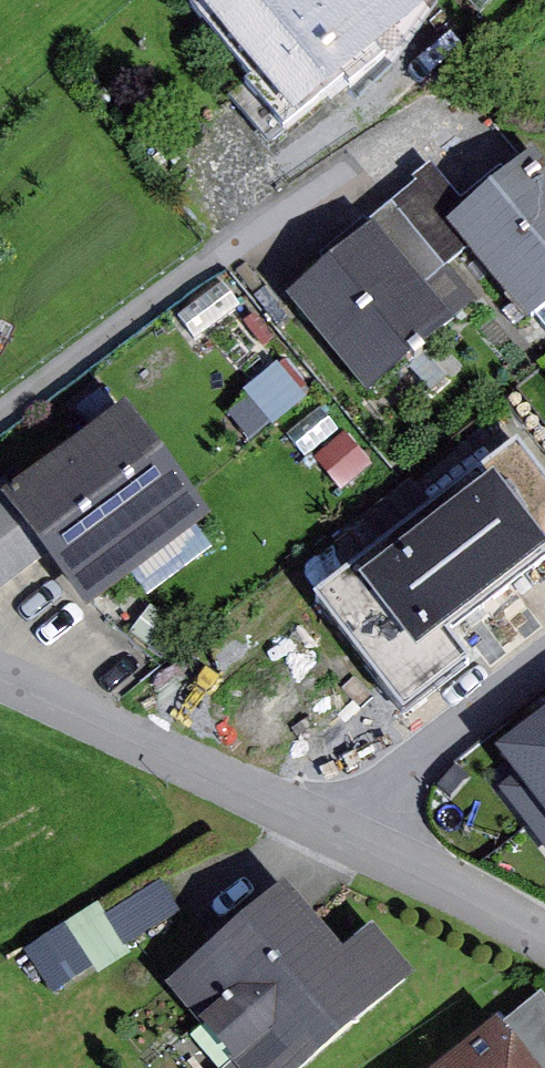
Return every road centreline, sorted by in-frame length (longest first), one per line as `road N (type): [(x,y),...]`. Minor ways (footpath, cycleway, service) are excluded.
road 1 (residential): [(0,676),(328,818)]
road 2 (residential): [(328,818),(544,660)]
road 3 (residential): [(328,818),(544,923)]

